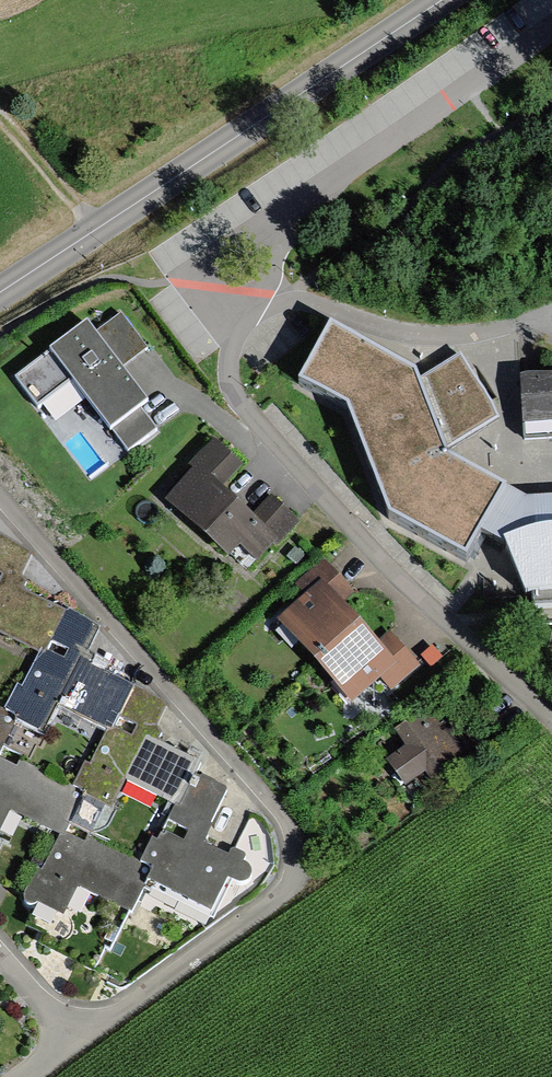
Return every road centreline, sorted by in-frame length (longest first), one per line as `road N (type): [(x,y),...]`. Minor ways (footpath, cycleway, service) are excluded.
road 1 (residential): [(551,717),(255,438),(219,354),(244,308),(277,294),(448,322),(551,301)]
road 2 (residential): [(69,1039),(284,894),(297,856),(286,831),(0,507)]
road 3 (tertiary): [(0,291),(437,0)]
road 4 (track): [(93,228),(0,118)]

